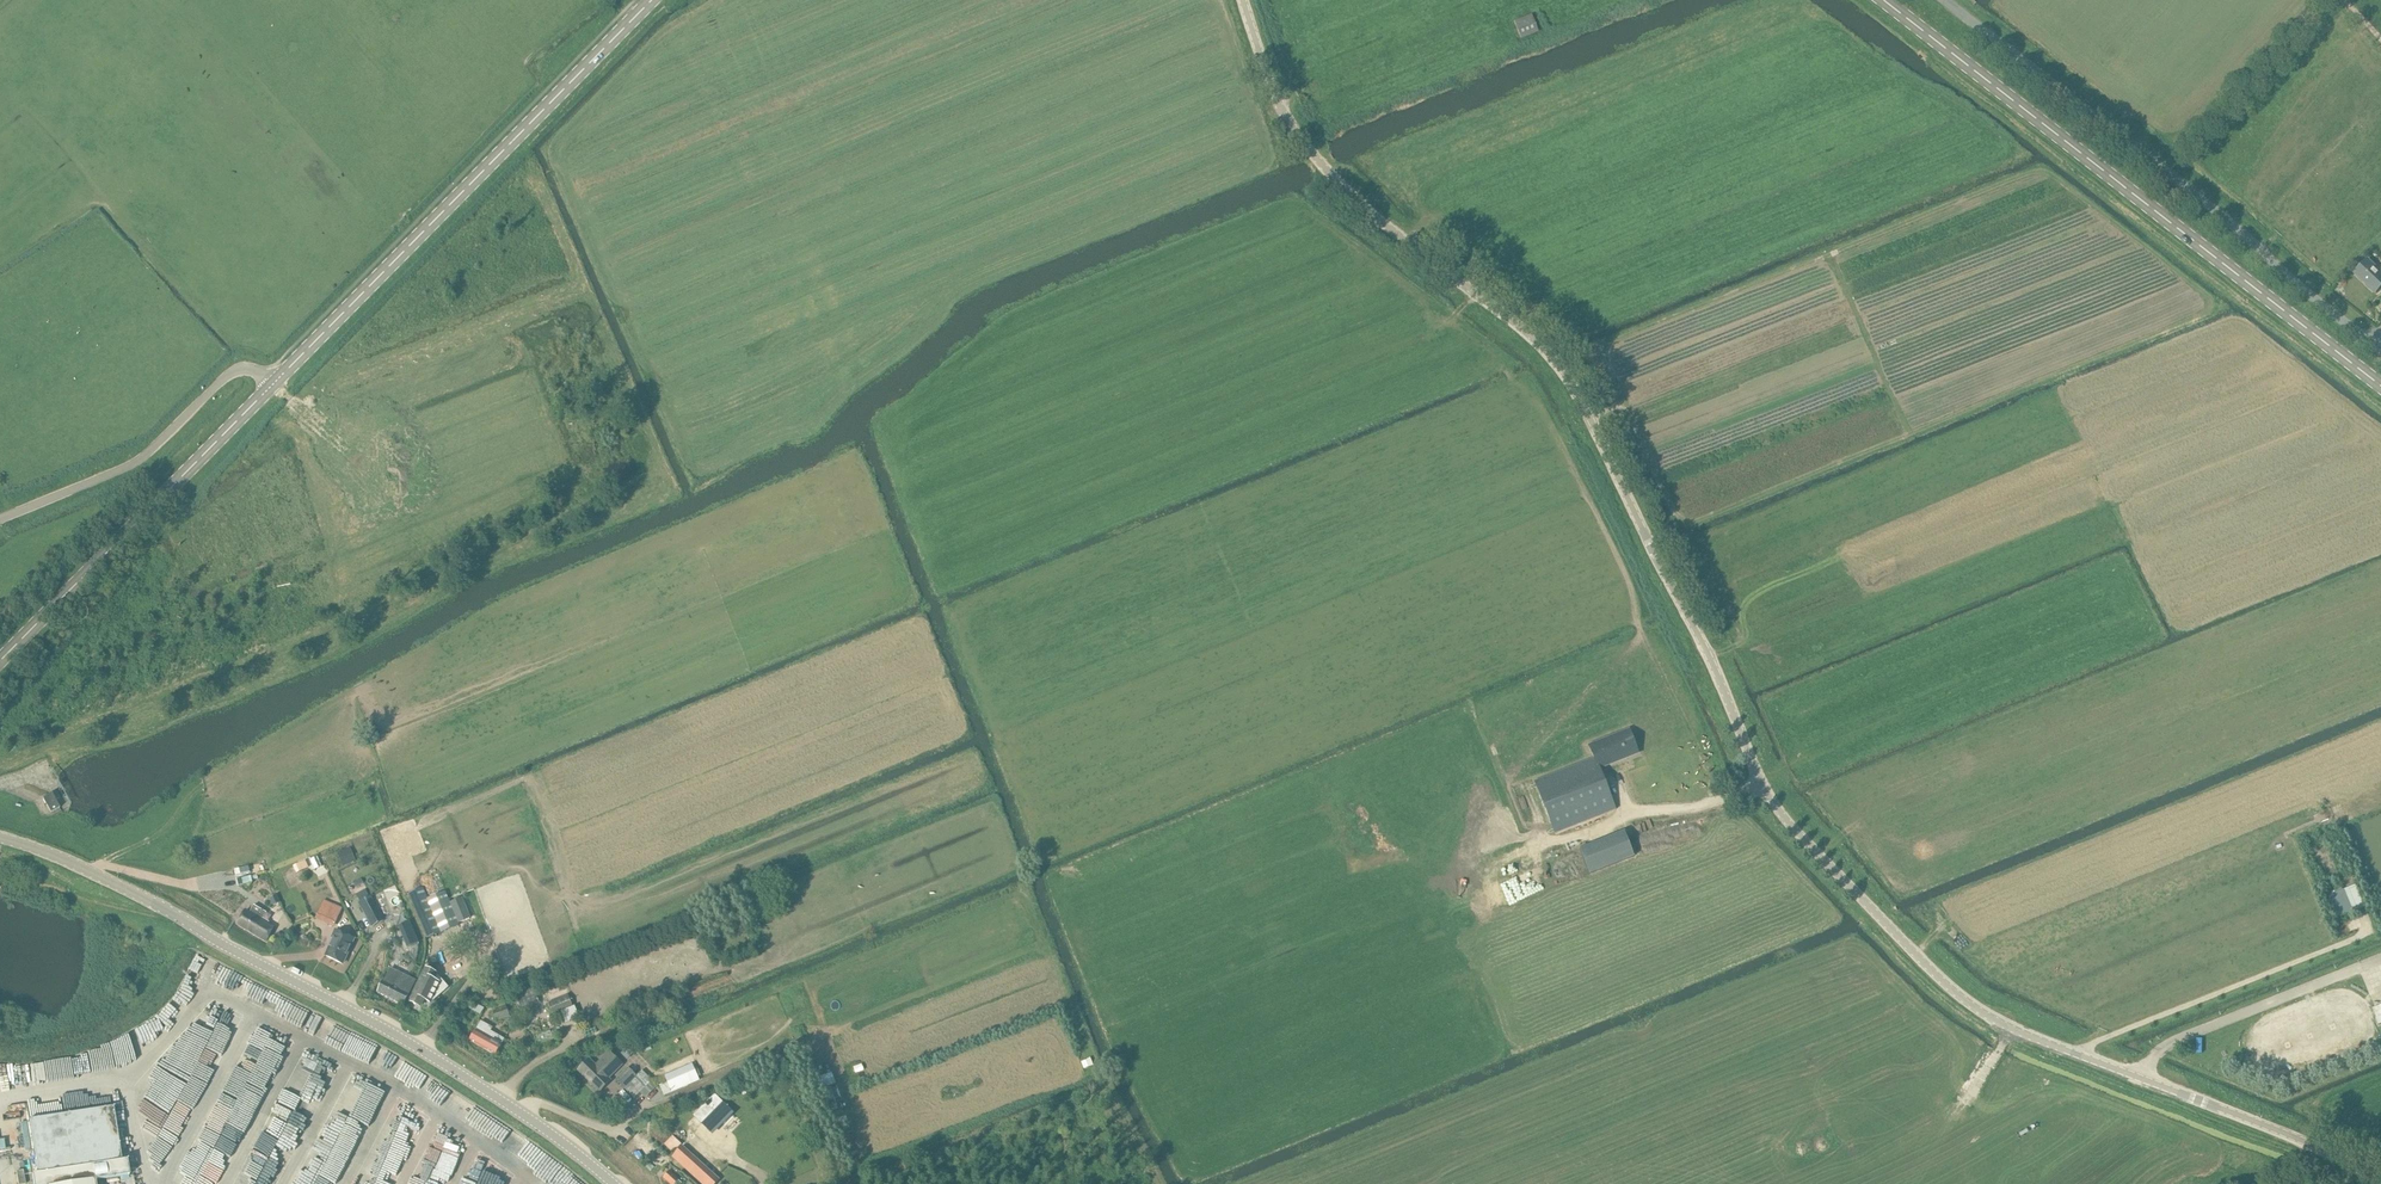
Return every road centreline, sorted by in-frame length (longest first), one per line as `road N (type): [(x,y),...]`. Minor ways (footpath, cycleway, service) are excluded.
road 1 (unclassified): [(2380,1182),(2314,1145),(2008,1027),(1946,984),(1792,828),(1758,778),(1709,655),(1561,368),(1324,166),(1270,86),(1242,0)]
road 2 (tertiary): [(614,1183),(539,1125),(403,1039),(140,895),(0,838)]
road 3 (secondary): [(2380,386),(1883,0)]
road 4 (unclassified): [(2380,340),(1945,0)]
road 5 (tertiary): [(273,382),(651,0)]
road 6 (tertiary): [(0,661),(273,382)]
road 7 (unclassified): [(0,519),(141,459),(239,368),(273,382)]
road 8 (track): [(204,784),(160,832),(101,864)]

